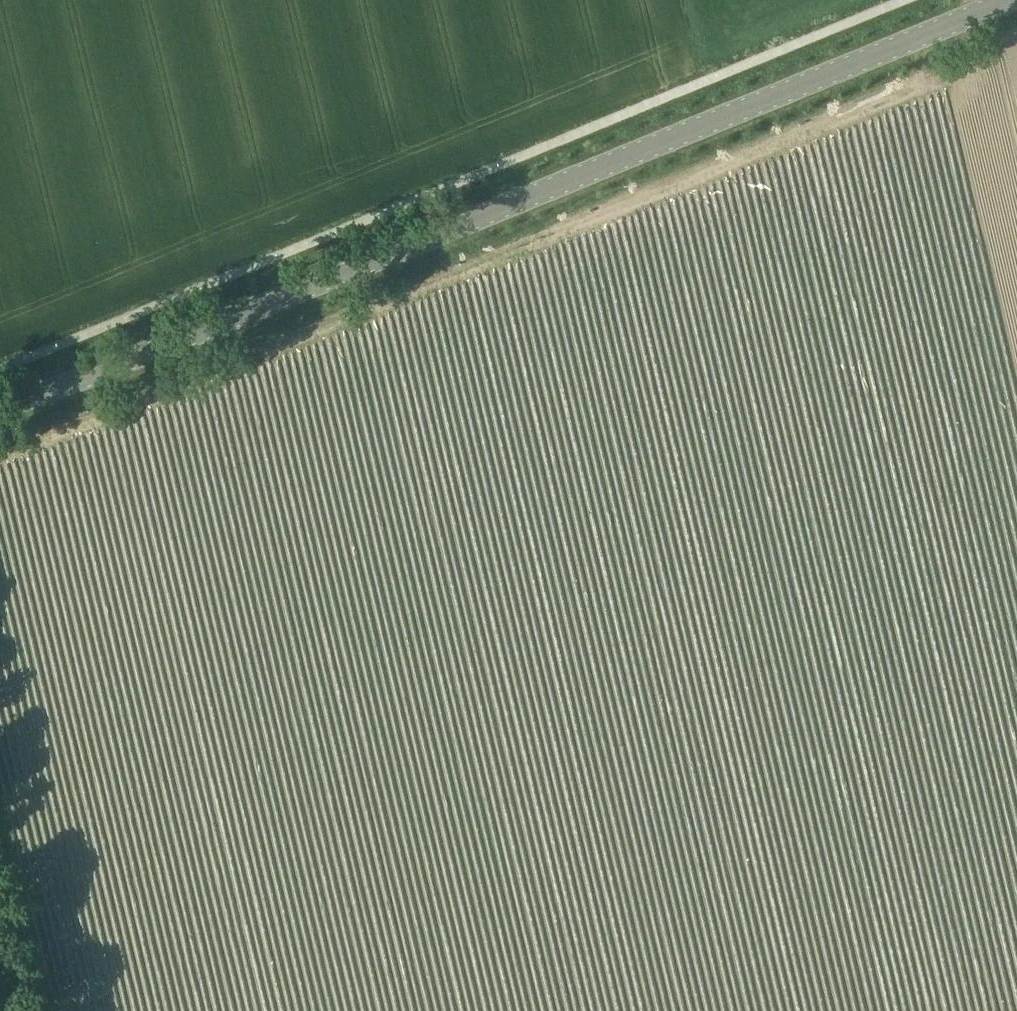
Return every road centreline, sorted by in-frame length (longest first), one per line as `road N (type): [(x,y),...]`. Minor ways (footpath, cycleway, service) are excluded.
road 1 (tertiary): [(0,407),(1007,0)]

